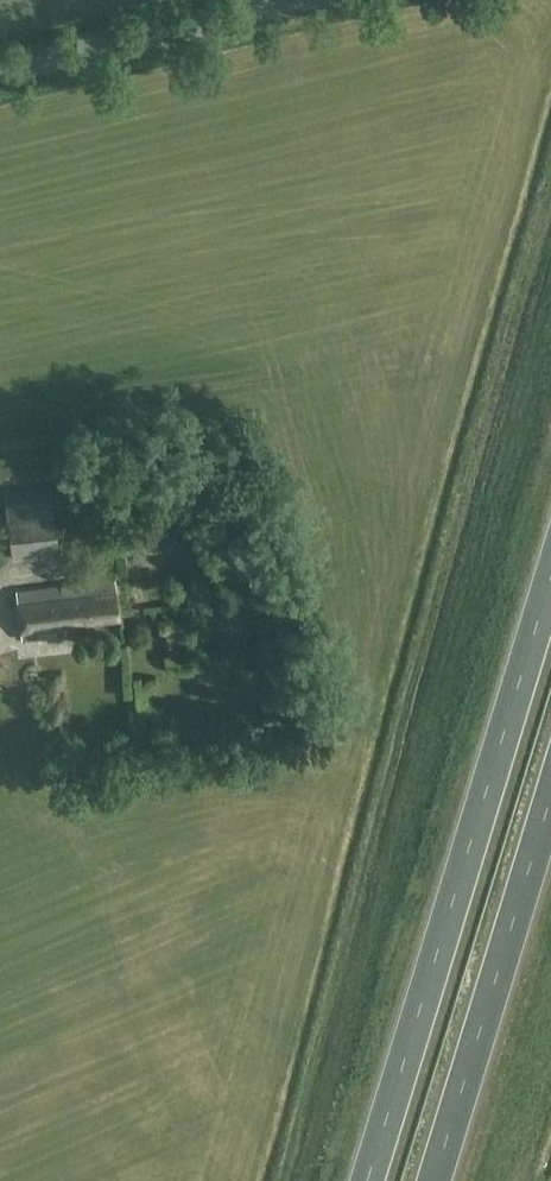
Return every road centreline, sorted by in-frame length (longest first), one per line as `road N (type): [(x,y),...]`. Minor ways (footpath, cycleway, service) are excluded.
road 1 (trunk): [(550,582),(368,1180)]
road 2 (trunk): [(429,1180),(550,796)]
road 3 (tertiary): [(0,74),(297,0)]
road 4 (unclassified): [(53,786),(0,675)]

